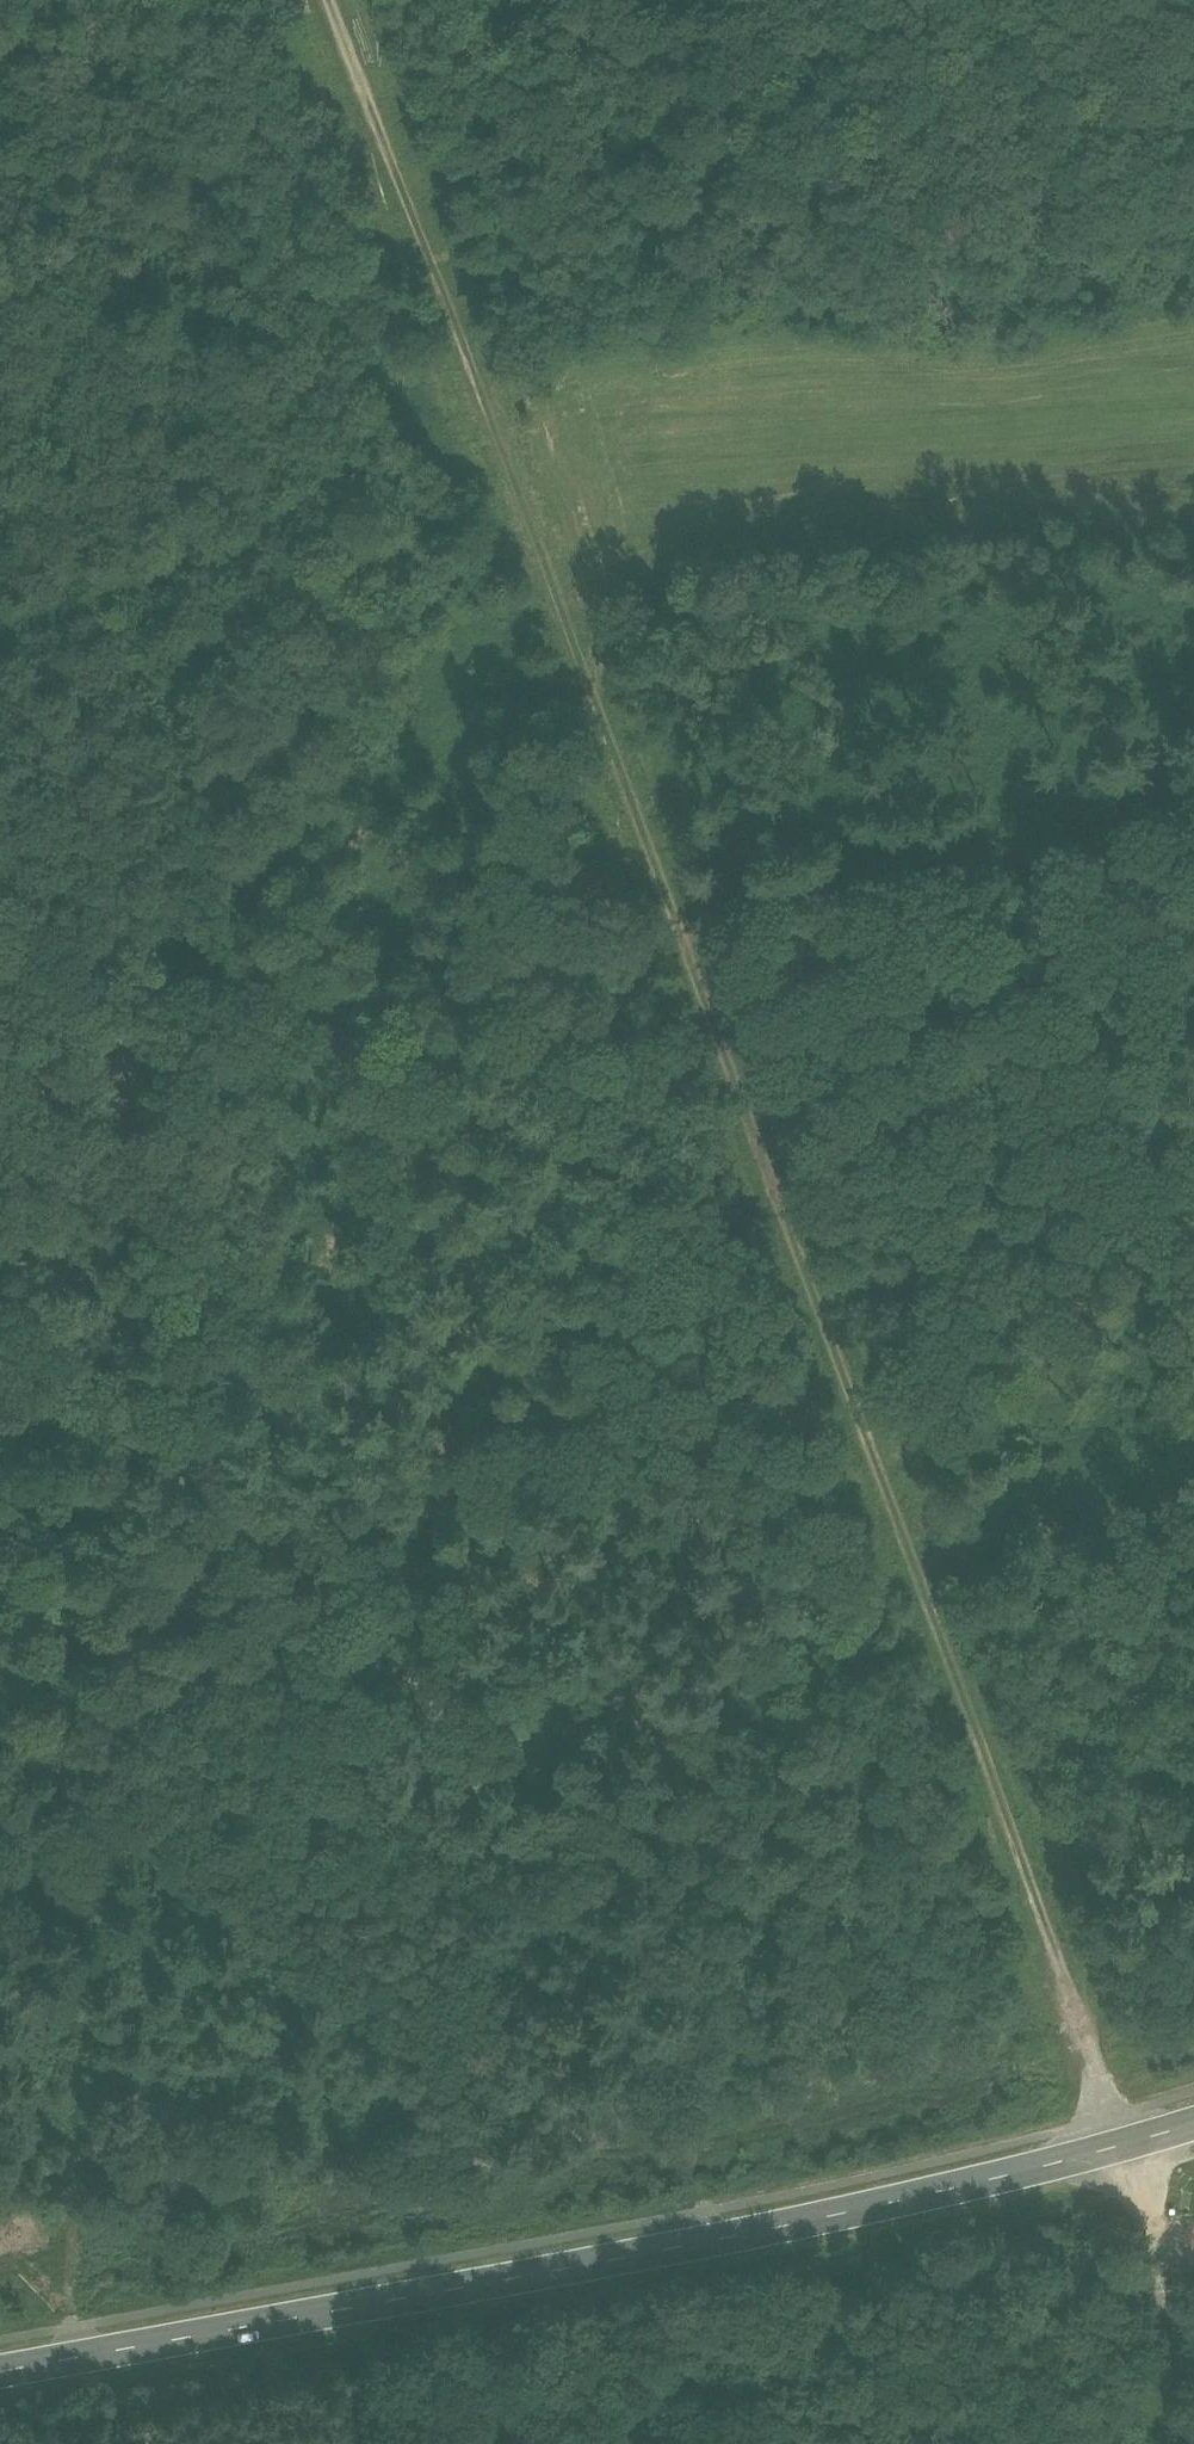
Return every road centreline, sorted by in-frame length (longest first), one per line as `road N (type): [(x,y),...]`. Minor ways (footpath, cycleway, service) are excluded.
road 1 (secondary): [(1193,2126),(977,2189),(0,2383)]

